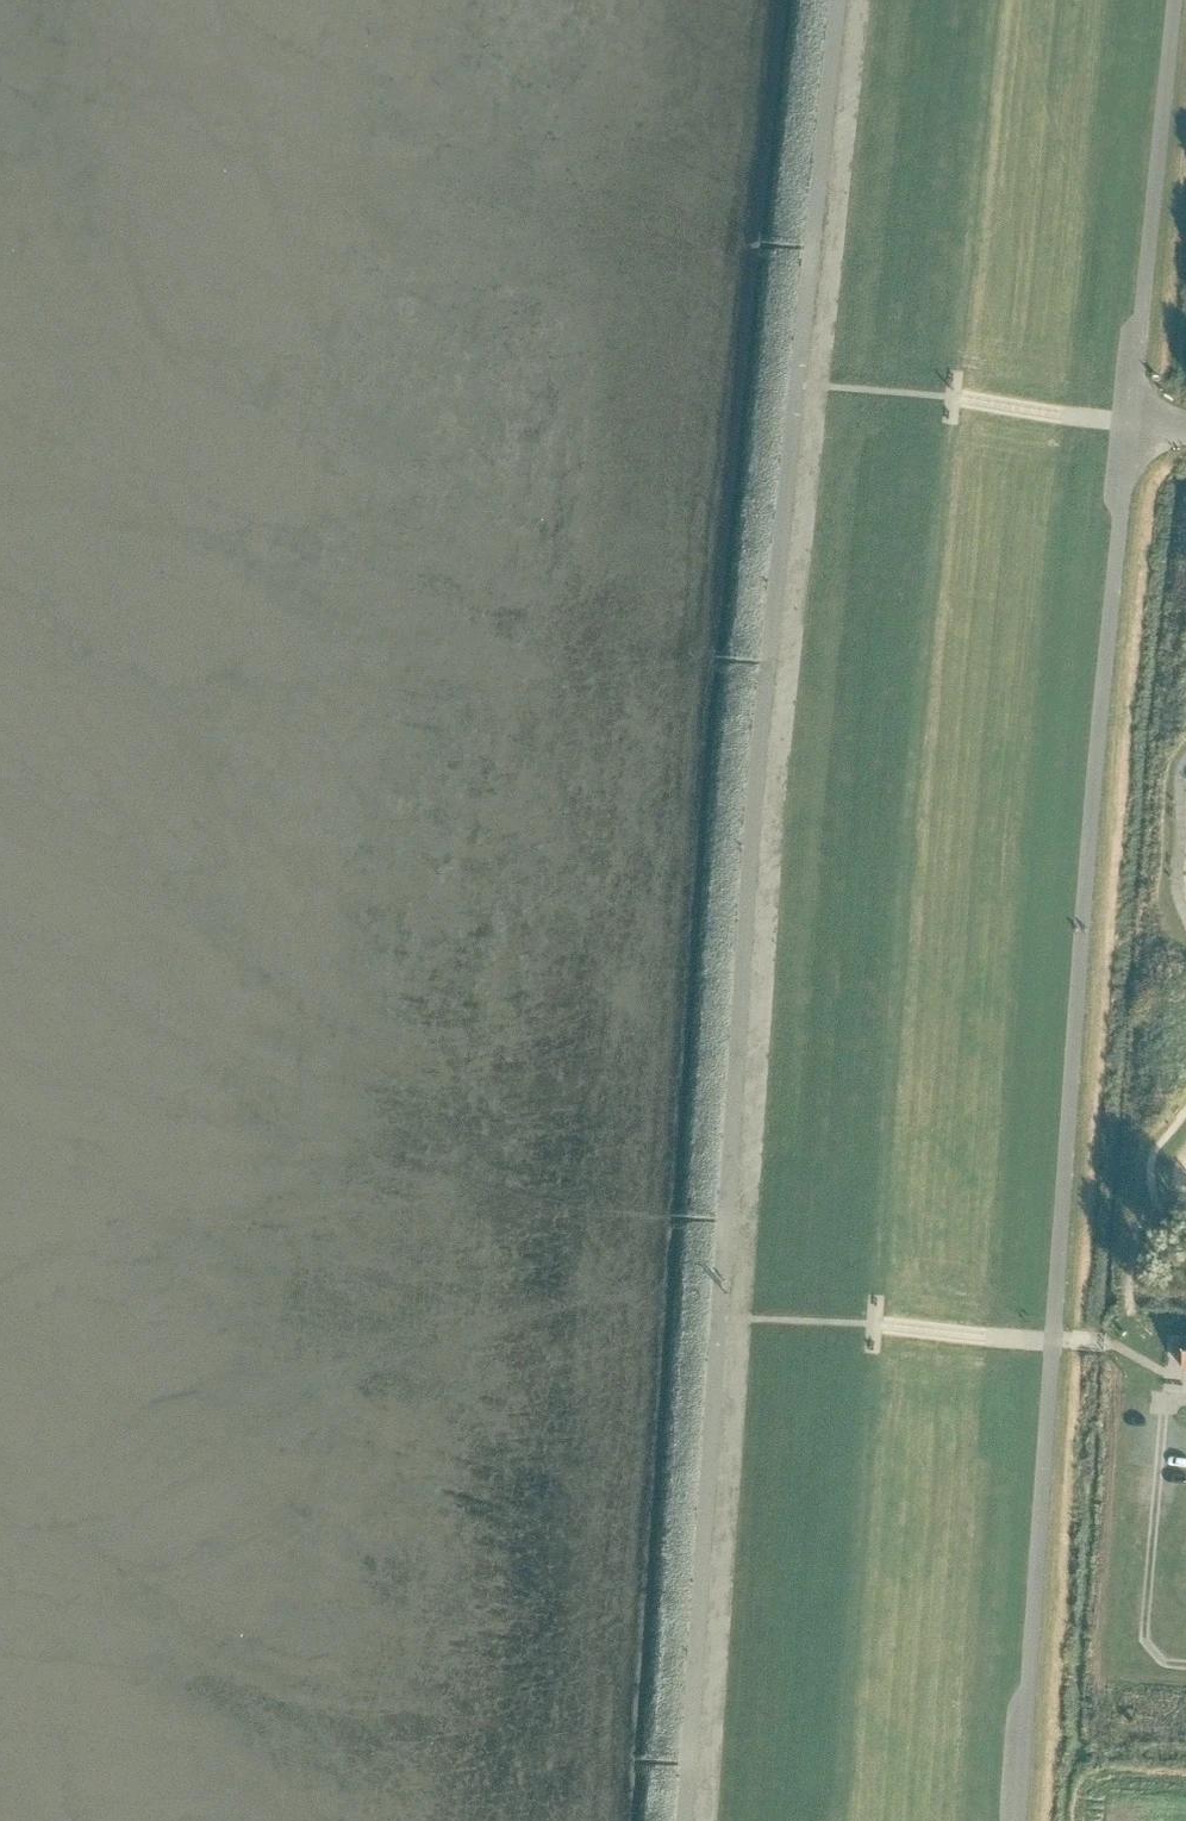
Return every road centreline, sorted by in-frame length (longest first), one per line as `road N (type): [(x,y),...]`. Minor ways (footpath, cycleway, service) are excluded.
road 1 (track): [(850,0),(756,776),(673,1820)]
road 2 (track): [(1020,1820),(1087,915),(1135,415)]
road 3 (track): [(1135,415),(1182,0)]

